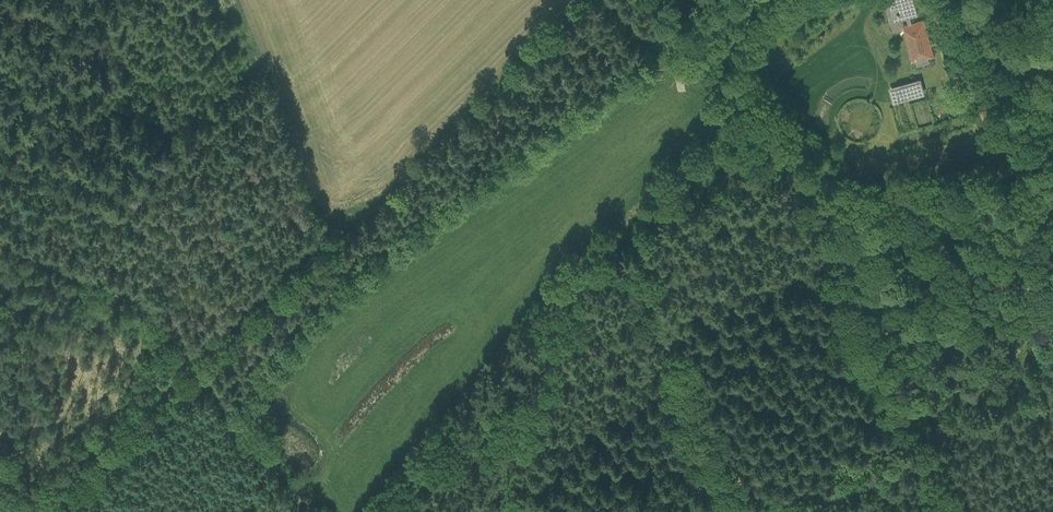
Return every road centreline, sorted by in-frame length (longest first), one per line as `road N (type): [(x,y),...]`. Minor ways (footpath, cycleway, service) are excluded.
road 1 (track): [(0,231),(138,295),(315,511)]
road 2 (unclassified): [(1052,106),(959,0)]

